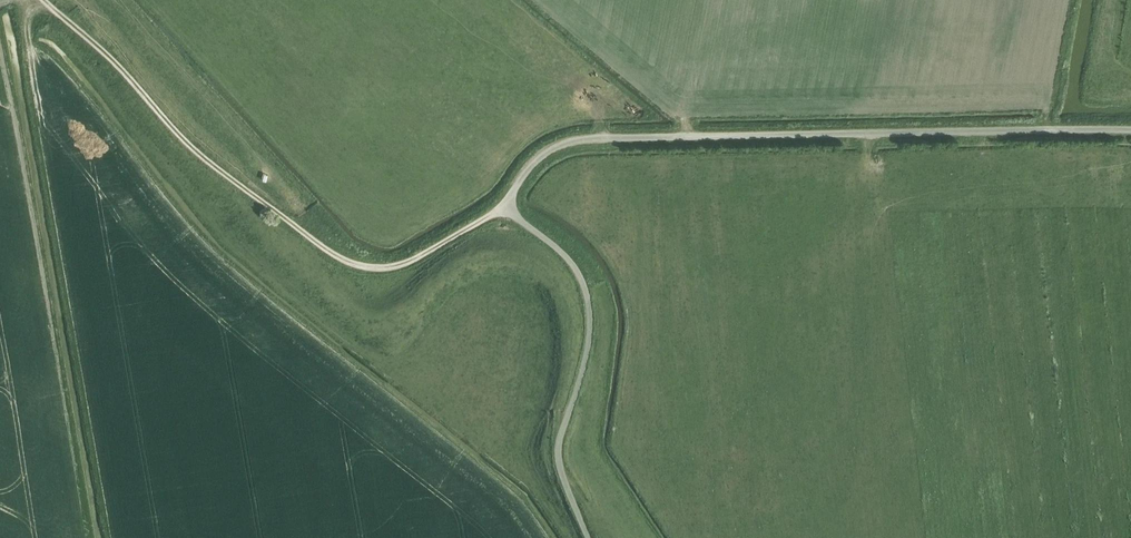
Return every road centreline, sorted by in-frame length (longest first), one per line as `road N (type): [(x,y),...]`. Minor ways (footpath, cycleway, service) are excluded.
road 1 (unclassified): [(590,537),(557,453),(587,352),(588,303),(567,261),(505,210),(534,161),(560,142),(589,137),(1130,130)]
road 2 (track): [(36,0),(214,174),(342,267),(392,273),(505,210)]

